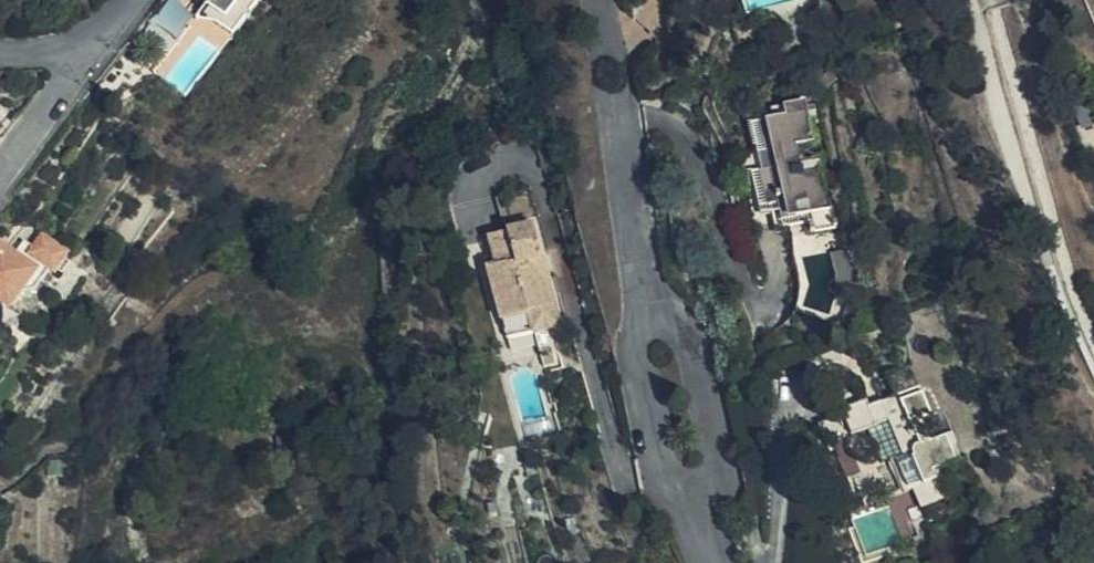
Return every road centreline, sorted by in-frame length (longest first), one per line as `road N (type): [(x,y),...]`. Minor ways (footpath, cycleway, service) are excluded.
road 1 (residential): [(601,0),(666,437),(718,562)]
road 2 (residential): [(0,169),(97,40)]

